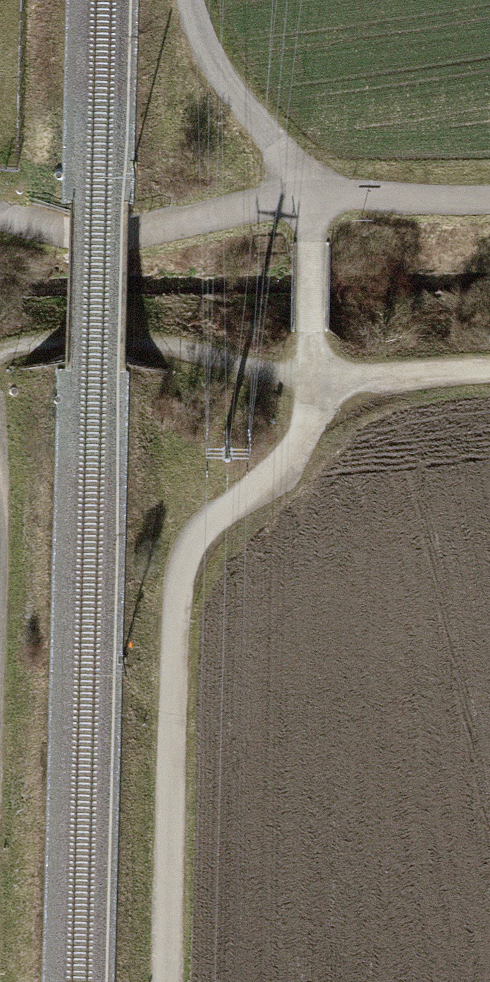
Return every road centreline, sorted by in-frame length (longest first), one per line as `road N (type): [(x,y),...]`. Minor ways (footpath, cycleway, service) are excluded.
road 1 (track): [(309,383),(309,421),(295,452),(208,522),(181,572),(169,981)]
road 2 (track): [(309,383),(119,336),(71,337),(0,355)]
road 3 (track): [(0,212),(74,231),(143,231),(308,193)]
road 4 (track): [(198,0),(217,51),(308,193)]
road 5 (track): [(308,193),(309,383)]
road 6 (track): [(308,193),(489,199)]
road 7 (track): [(489,373),(309,383)]

